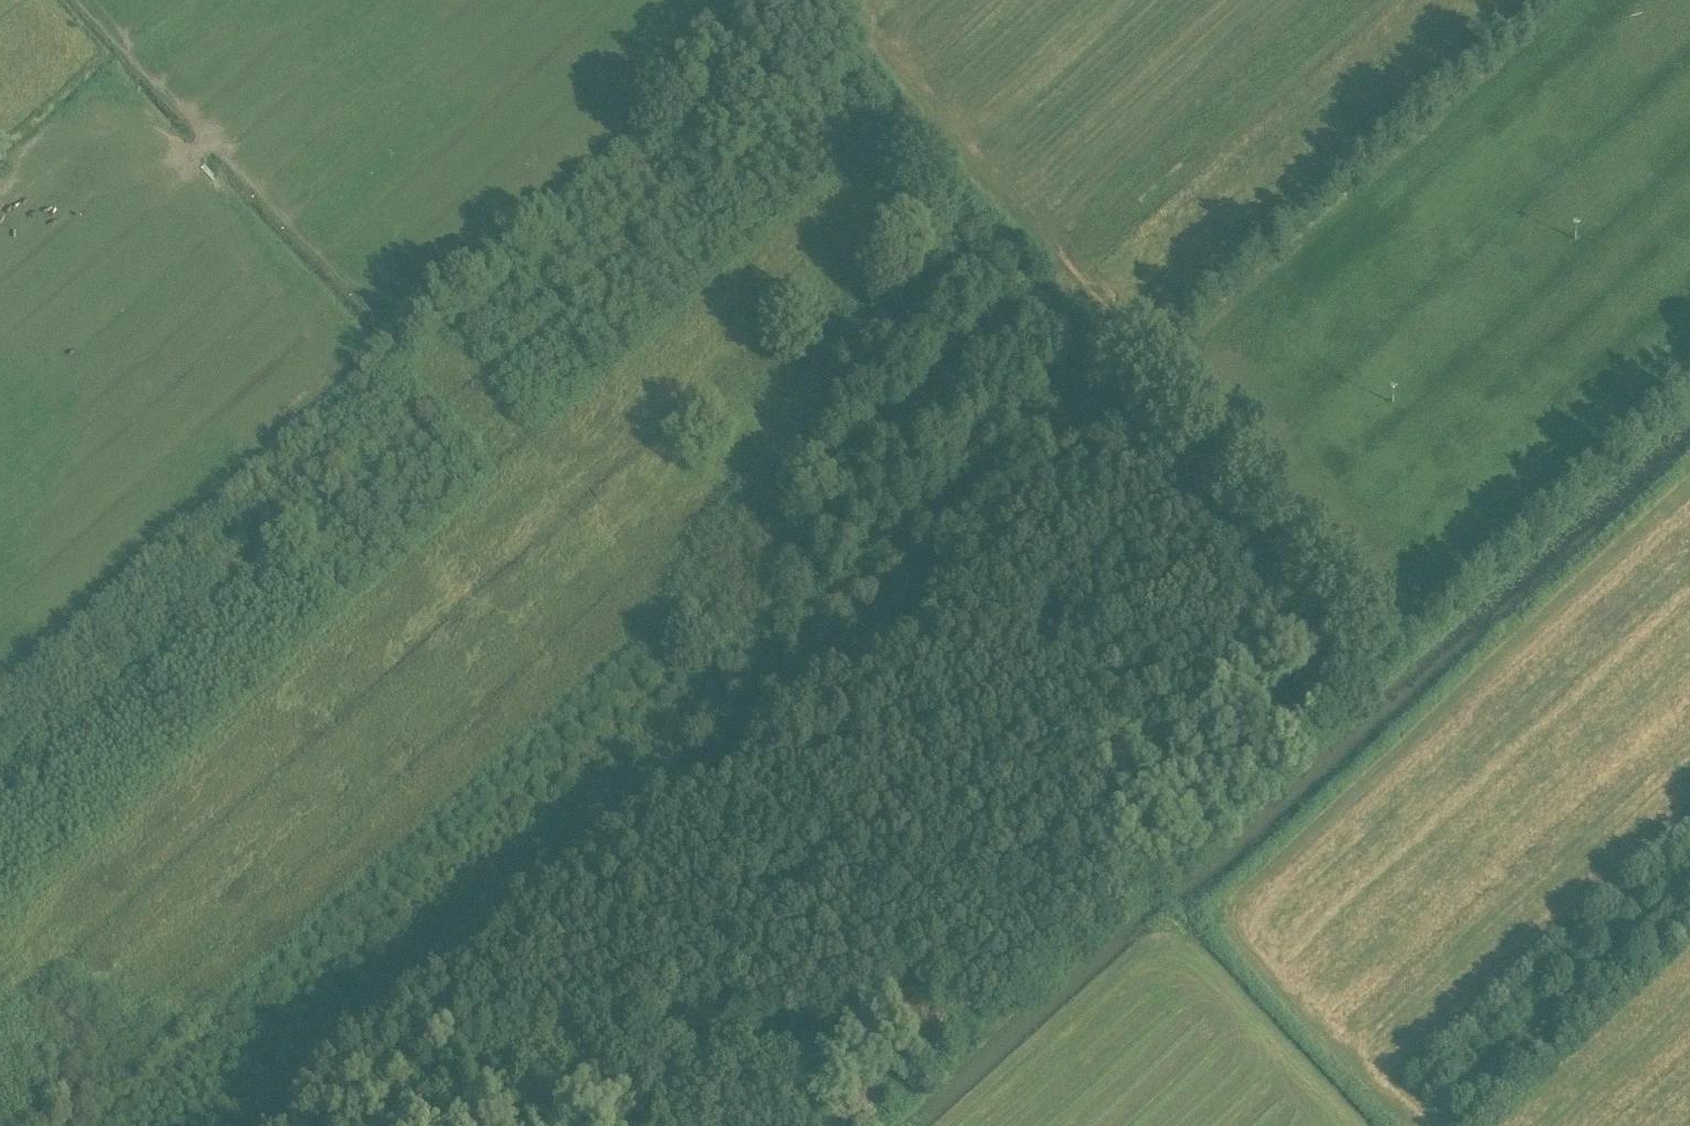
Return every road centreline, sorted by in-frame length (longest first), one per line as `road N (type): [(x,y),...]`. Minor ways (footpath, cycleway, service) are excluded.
road 1 (track): [(1689,884),(1425,1125)]

